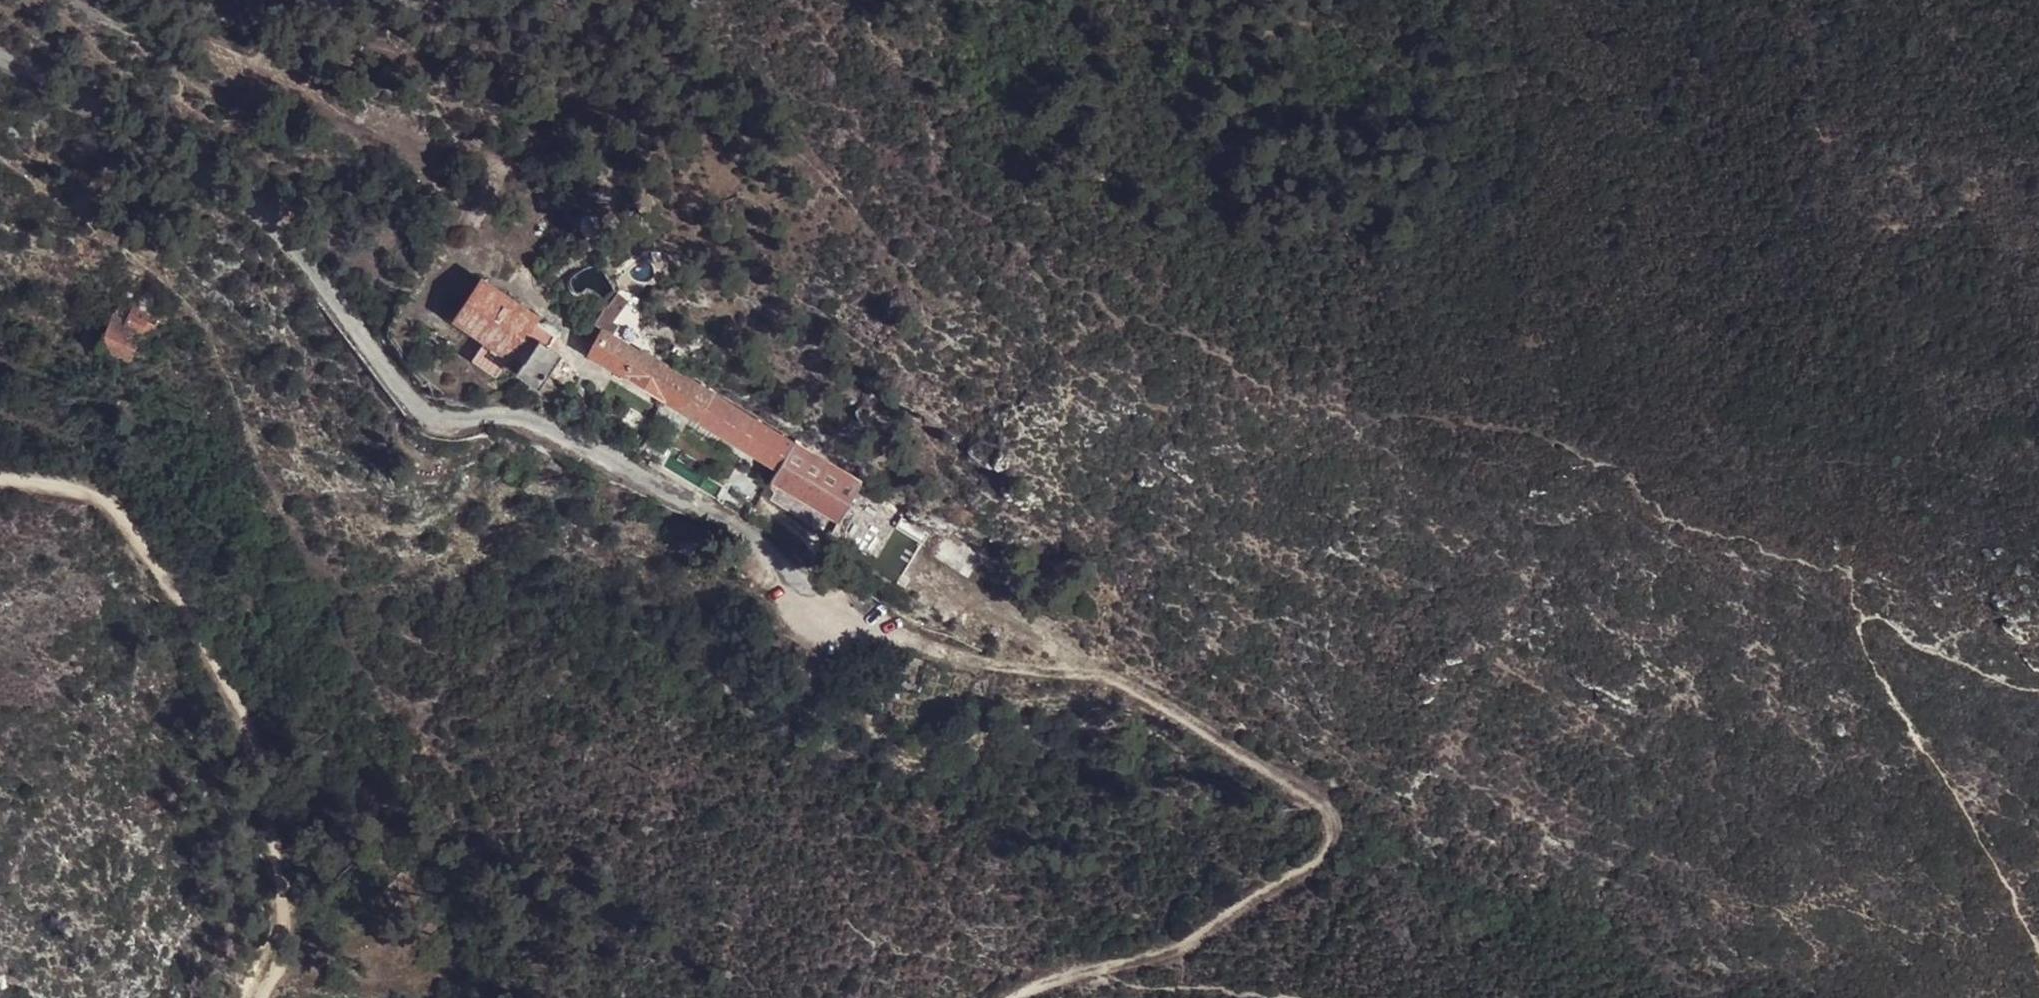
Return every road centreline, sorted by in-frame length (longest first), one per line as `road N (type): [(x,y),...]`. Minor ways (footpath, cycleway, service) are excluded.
road 1 (residential): [(877,639),(829,614),(796,577),(729,529),(530,423),(432,419),(403,397),(308,267),(255,213),(24,65),(0,59)]
road 2 (track): [(1029,997),(1222,927),(1326,851),(1328,832),(1274,772),(1128,686),(877,639)]
road 3 (track): [(0,480),(110,503),(200,638),(248,735),(273,830),(282,901),(278,961),(264,997)]
road 4 (track): [(0,162),(188,306),(223,357),(232,394),(310,562)]

